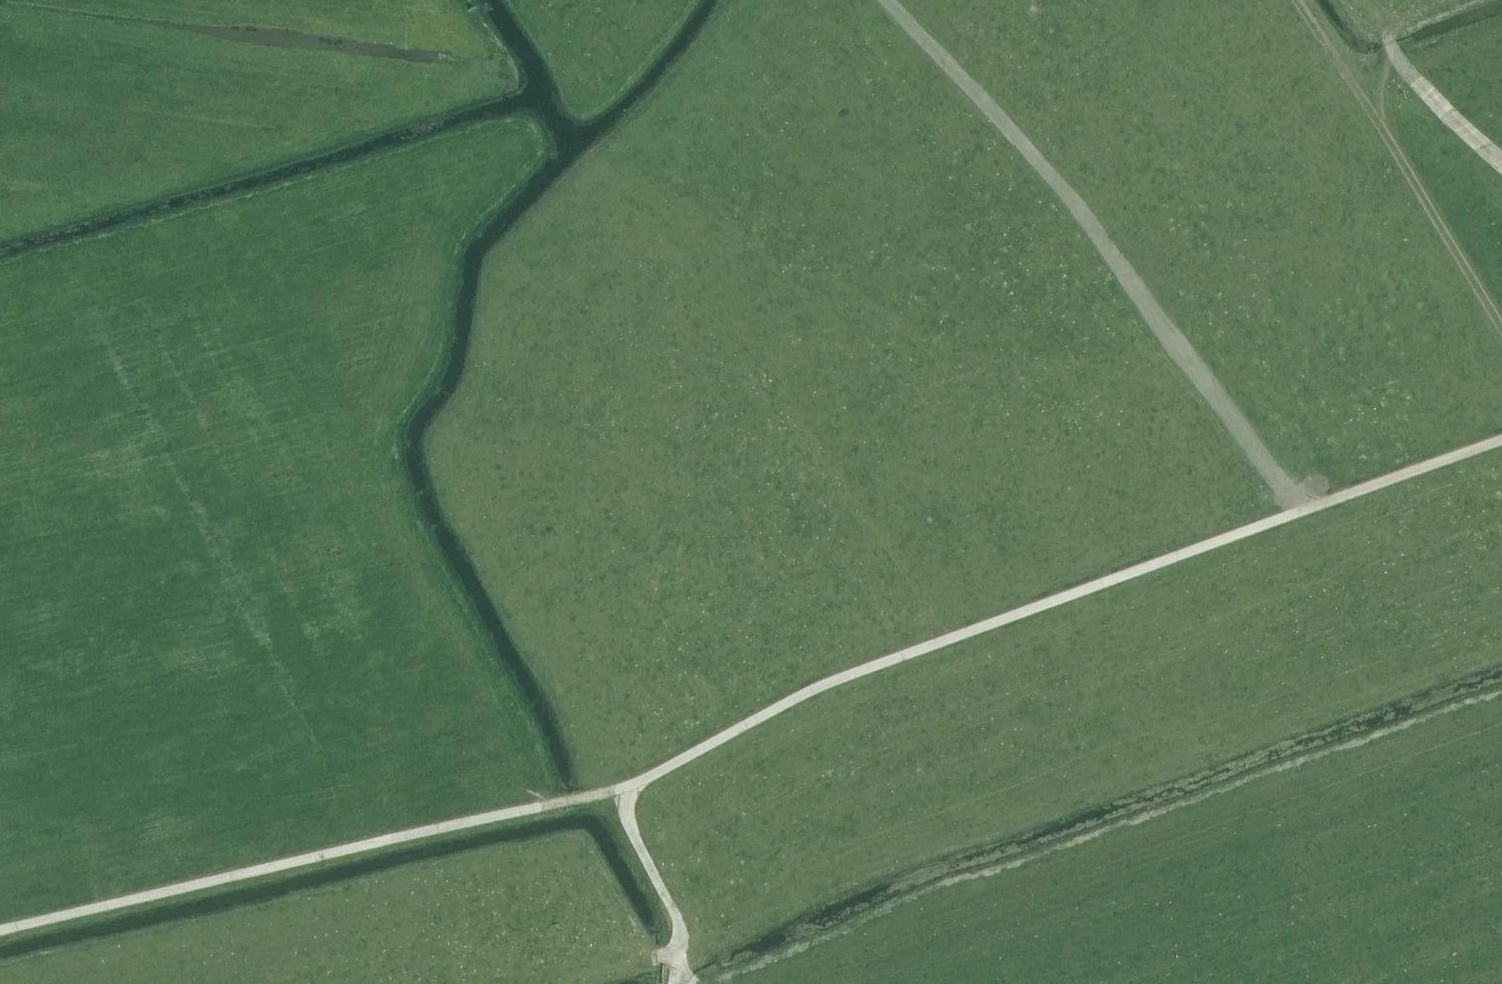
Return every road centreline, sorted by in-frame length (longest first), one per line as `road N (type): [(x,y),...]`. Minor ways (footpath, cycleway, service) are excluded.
road 1 (track): [(1501,441),(840,679),(632,785),(0,930)]
road 2 (track): [(632,785),(629,819),(683,939),(673,983)]

